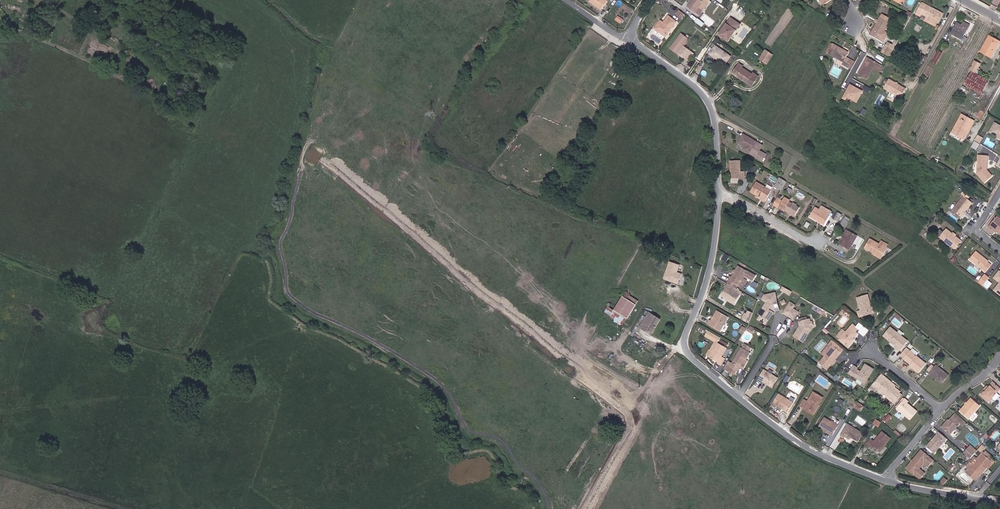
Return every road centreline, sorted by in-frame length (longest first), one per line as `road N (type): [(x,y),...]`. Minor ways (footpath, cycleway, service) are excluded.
road 1 (tertiary): [(738,397),(684,342),(711,263),(719,191)]
road 2 (tertiary): [(719,191),(707,101),(629,39)]
road 3 (tertiary): [(884,482),(819,456),(738,397)]

